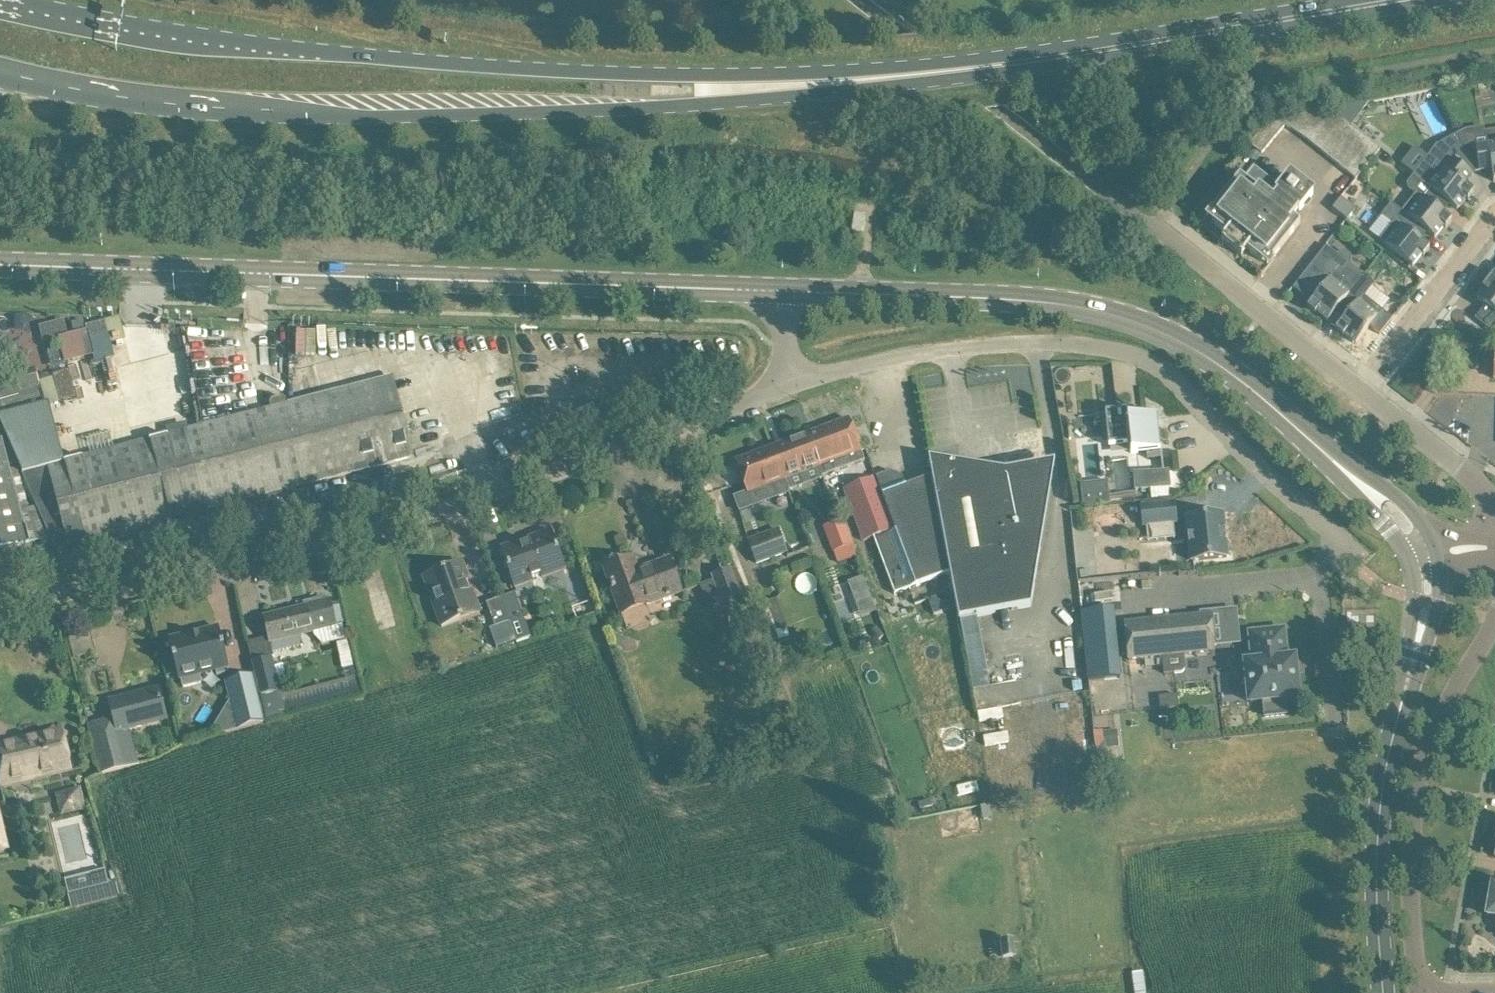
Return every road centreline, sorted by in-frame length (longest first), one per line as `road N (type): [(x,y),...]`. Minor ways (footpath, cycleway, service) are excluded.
road 1 (primary): [(0,79),(189,111),(372,118),(648,109),(883,78)]
road 2 (primary): [(883,78),(685,78),(394,62),(214,43),(2,0)]
road 3 (unclassified): [(0,606),(347,537),(786,389)]
road 4 (tertiary): [(784,291),(0,264)]
road 5 (tertiary): [(1423,553),(1376,494),(1218,361),(1159,330),(1083,308),(1003,299),(784,291)]
road 6 (residential): [(237,890),(717,800),(778,992)]
road 7 (unclassified): [(1352,550),(1149,359),(1103,348),(1003,344),(895,358),(786,389)]
road 8 (primary): [(883,78),(1398,0)]
road 9 (tertiary): [(1384,992),(1379,831),(1425,607),(1423,553)]
road 10 (unclassified): [(1494,622),(1435,732),(1414,846),(1416,992)]
road 11 (unclassified): [(1142,220),(1362,388)]
road 12 (residential): [(0,966),(237,890)]
road 13 (residential): [(1494,218),(1362,388)]
road 14 (unclassified): [(1362,388),(1476,479),(1494,524)]

